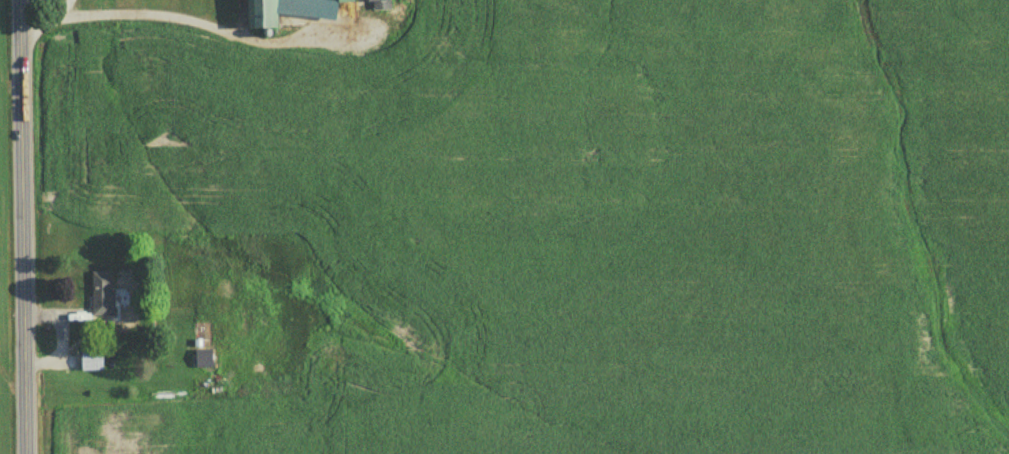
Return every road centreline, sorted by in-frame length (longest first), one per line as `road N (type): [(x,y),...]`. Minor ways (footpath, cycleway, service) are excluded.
road 1 (tertiary): [(26,453),(20,0)]

